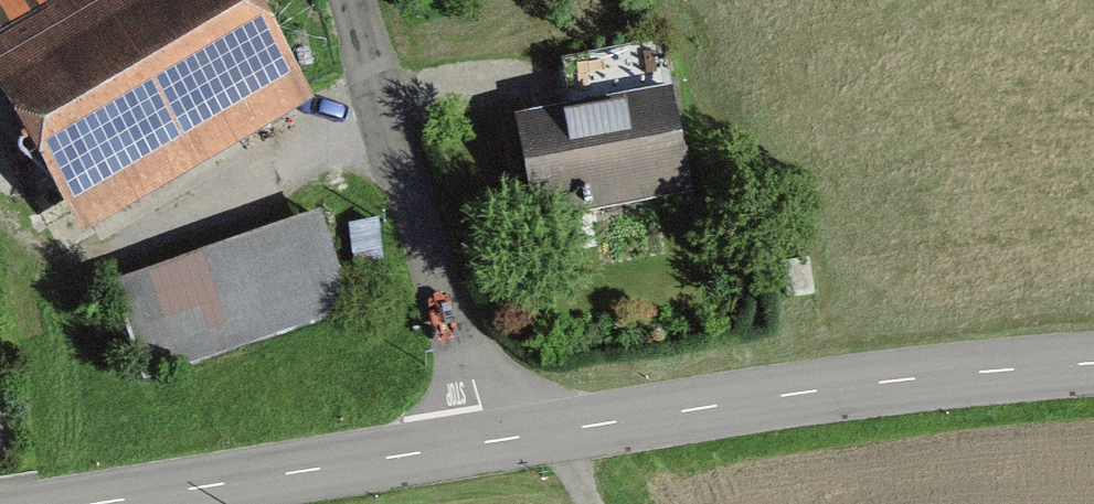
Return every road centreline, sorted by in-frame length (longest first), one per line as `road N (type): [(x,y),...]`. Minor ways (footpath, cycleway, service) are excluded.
road 1 (tertiary): [(1093,363),(793,393),(487,442)]
road 2 (unclassified): [(354,0),(487,442)]
road 3 (tertiary): [(487,442),(97,503)]

